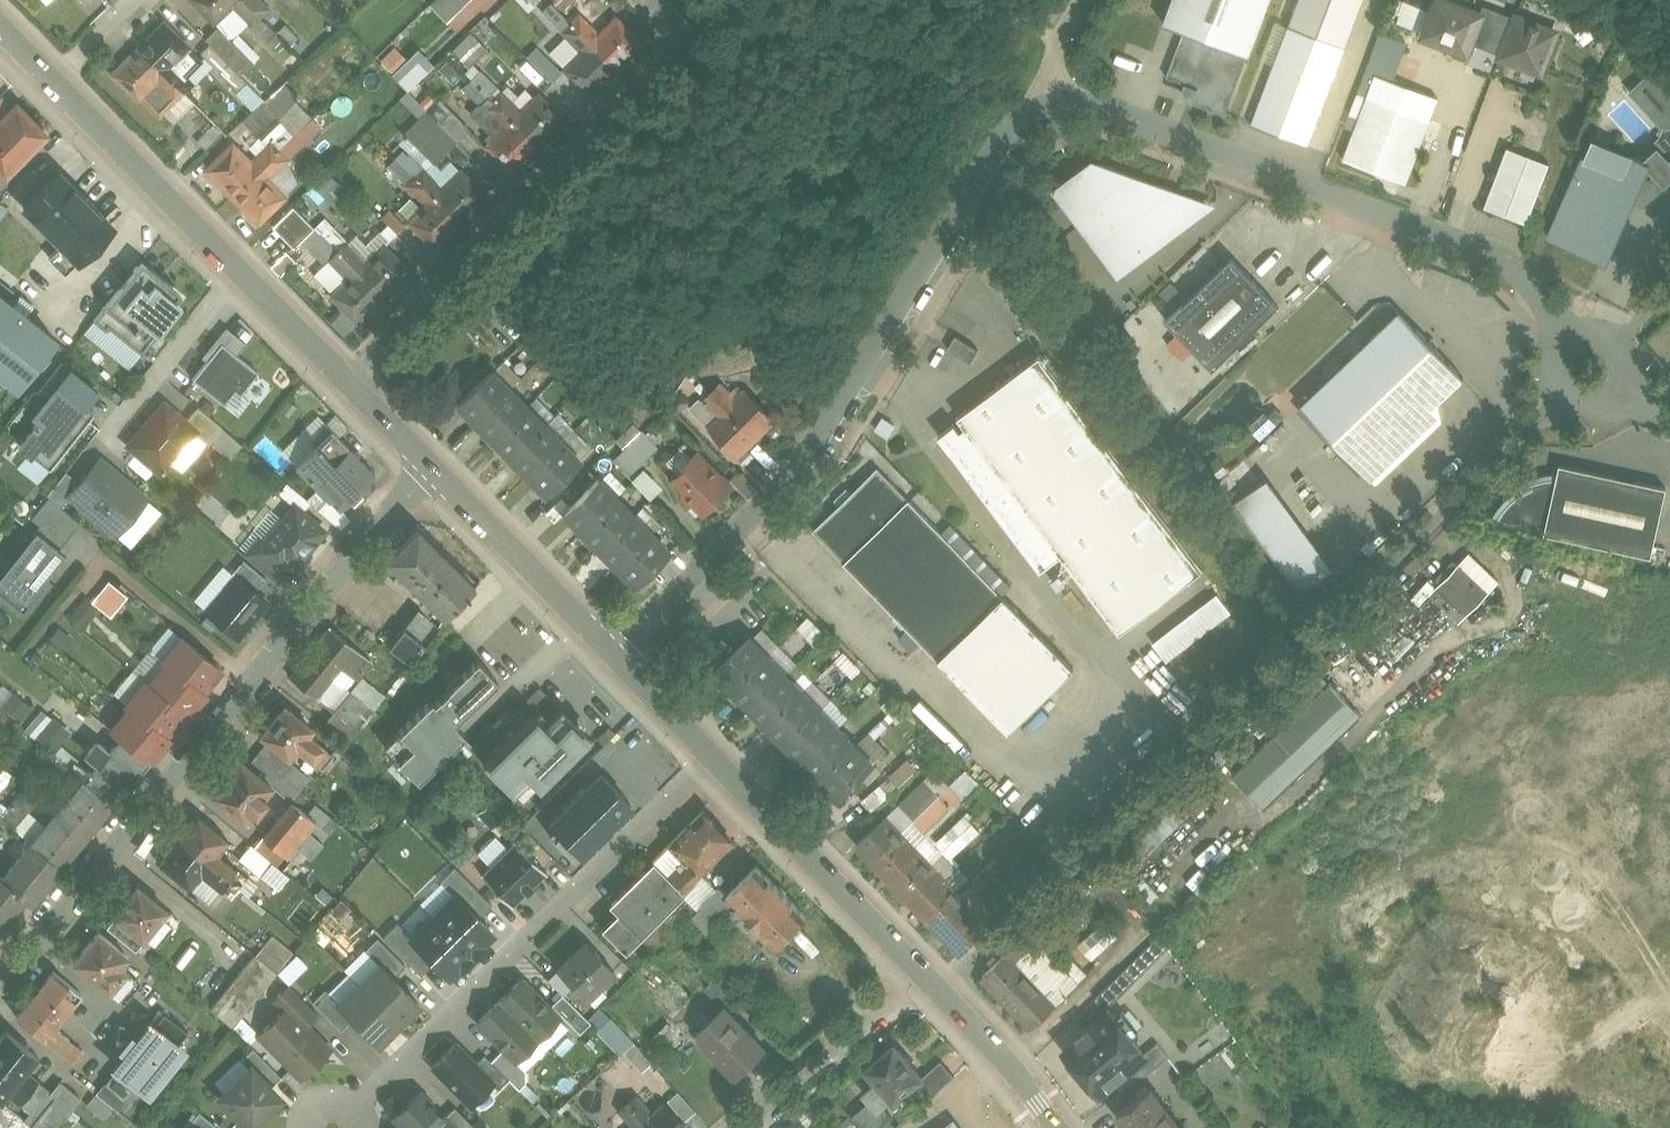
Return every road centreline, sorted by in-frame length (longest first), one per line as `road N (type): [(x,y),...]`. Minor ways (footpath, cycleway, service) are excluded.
road 1 (unclassified): [(1062,94),(1035,109),(803,492),(738,572),(631,668)]
road 2 (unclassified): [(1669,411),(1593,376),(1515,269),(1341,193),(1062,94)]
road 3 (residential): [(0,984),(425,460)]
road 4 (residential): [(711,753),(330,1125)]
road 5 (residential): [(380,372),(408,374),(692,84),(703,60),(678,31)]
road 6 (residential): [(678,31),(369,345),(380,372)]
road 7 (tertiary): [(358,392),(52,81)]
road 8 (tertiary): [(920,968),(711,753)]
road 9 (tertiary): [(631,668),(425,460)]
road 10 (residential): [(735,1127),(920,968)]
road 11 (tertiary): [(1061,1127),(920,968)]

